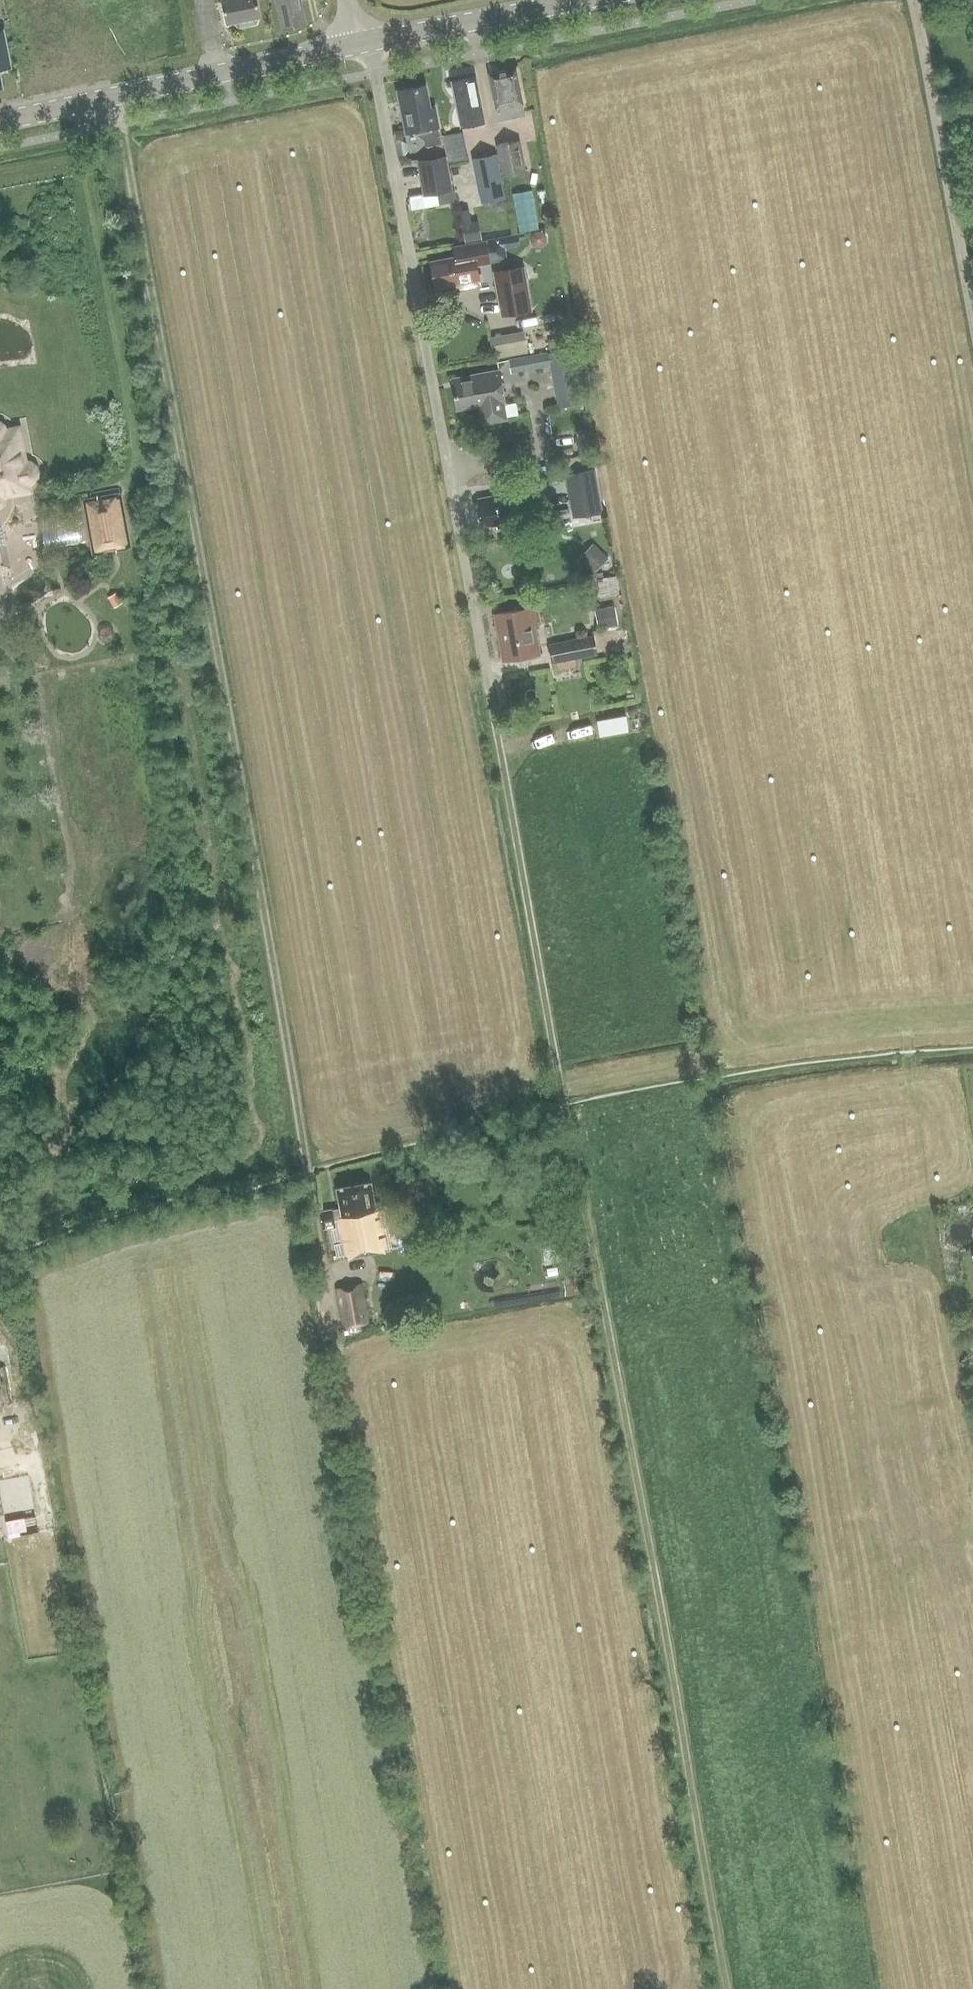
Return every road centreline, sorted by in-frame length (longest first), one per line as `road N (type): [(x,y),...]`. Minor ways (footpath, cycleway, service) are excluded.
road 1 (track): [(483,668),(728,1988)]
road 2 (track): [(110,100),(307,1171)]
road 3 (tertiary): [(0,123),(357,44)]
road 4 (track): [(911,0),(972,338)]
road 5 (tertiary): [(357,44),(588,0)]

